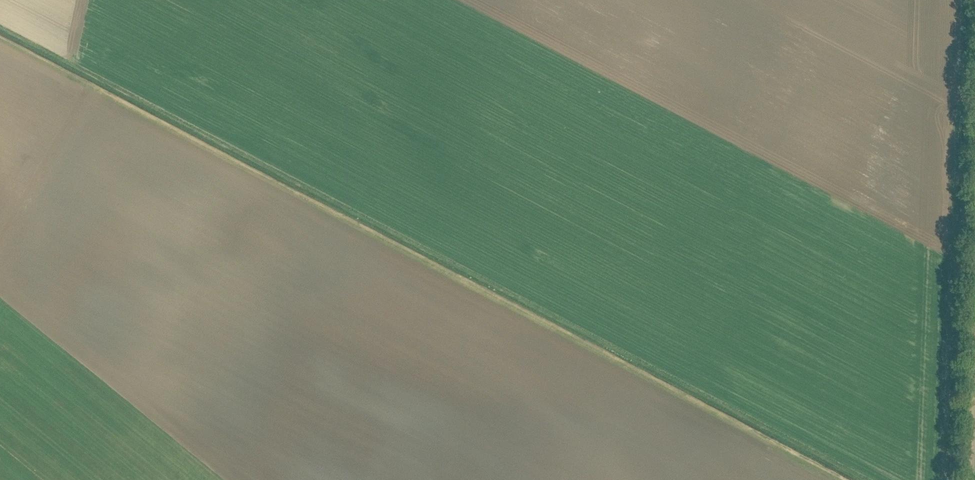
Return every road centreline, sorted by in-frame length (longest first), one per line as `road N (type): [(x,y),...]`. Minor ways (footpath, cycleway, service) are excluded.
road 1 (track): [(969,479),(974,328)]

